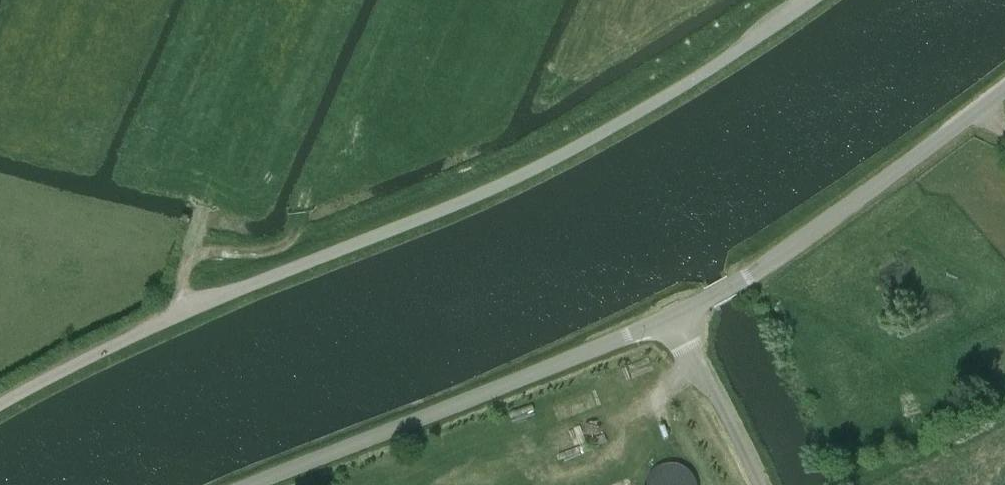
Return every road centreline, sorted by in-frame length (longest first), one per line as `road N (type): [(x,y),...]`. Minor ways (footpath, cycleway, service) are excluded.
road 1 (unclassified): [(0,409),(187,310),(426,217),(564,151),(810,0)]
road 2 (unclassified): [(264,484),(674,315)]
road 3 (unclassified): [(674,315),(835,223),(1004,95)]
road 4 (track): [(328,140),(287,243),(188,260)]
road 5 (unclassified): [(762,484),(674,315)]

